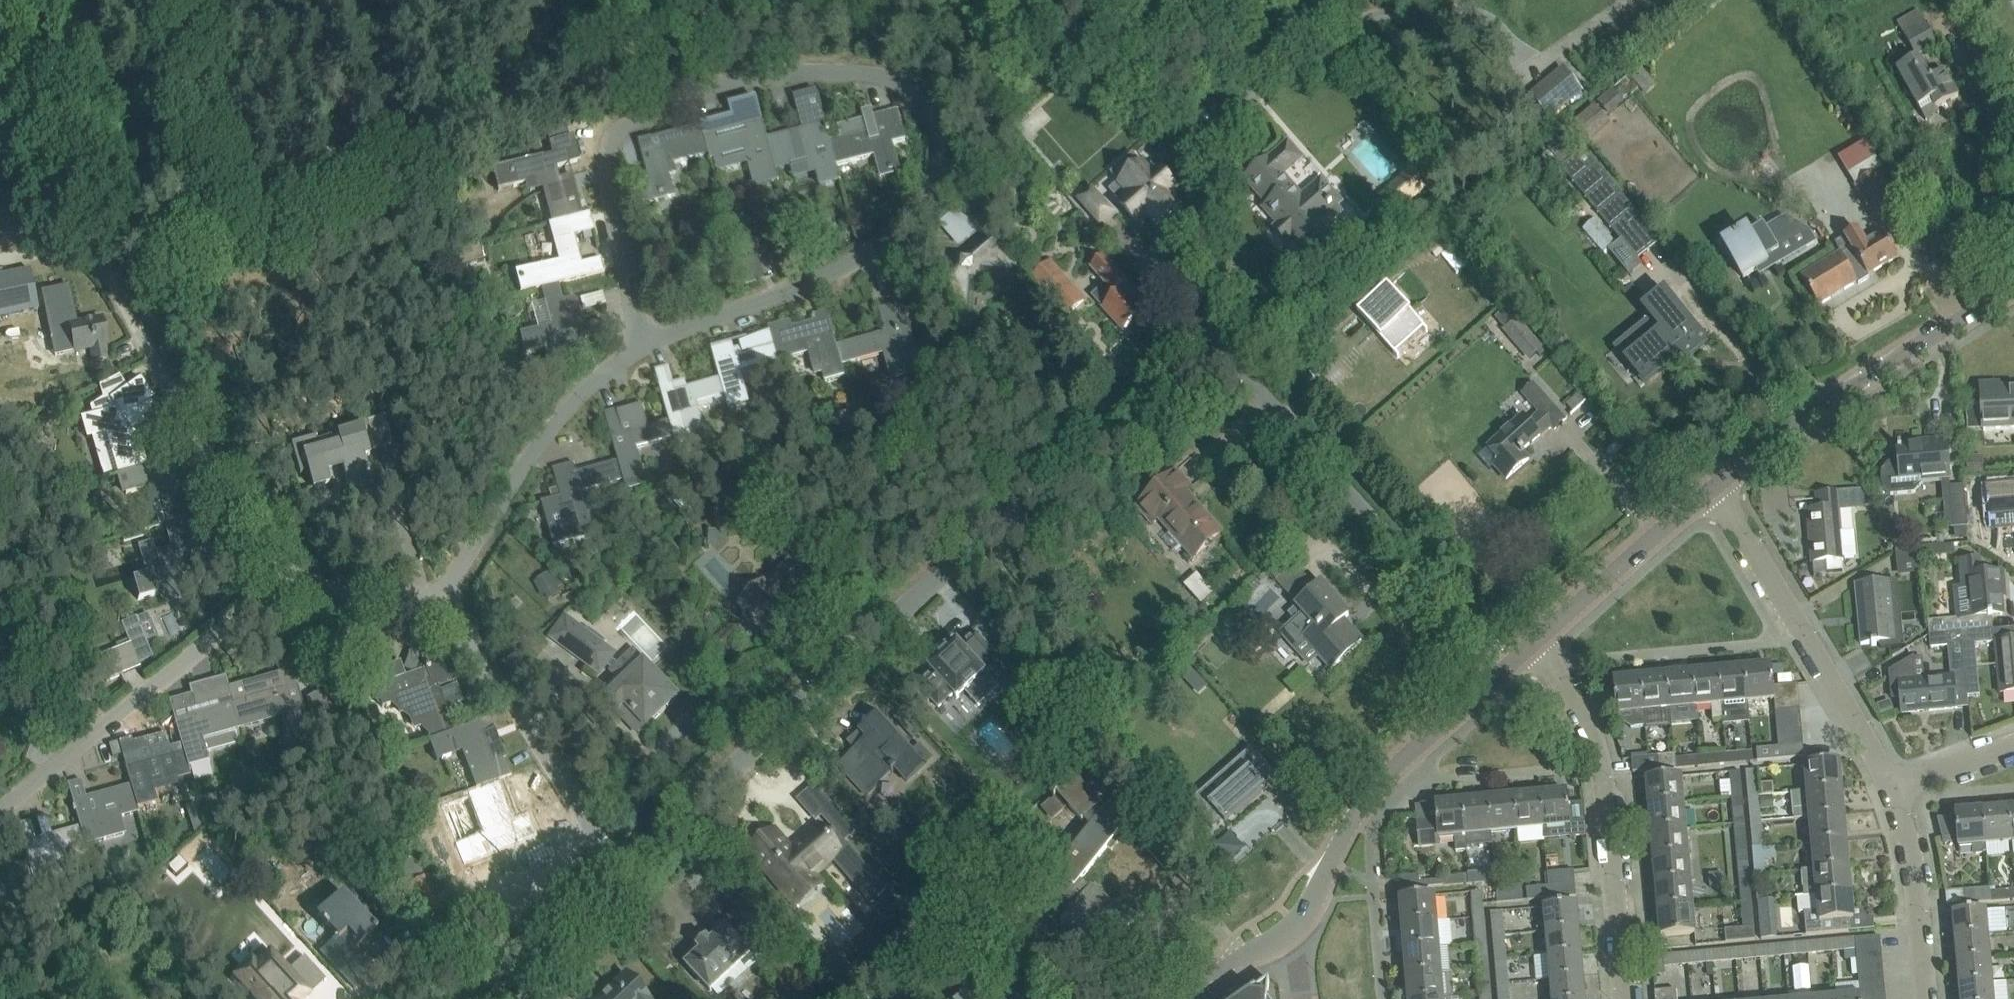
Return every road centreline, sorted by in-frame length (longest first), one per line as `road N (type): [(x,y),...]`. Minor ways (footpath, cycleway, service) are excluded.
road 1 (residential): [(621,872),(1180,357),(1221,357),(1241,374),(1502,669)]
road 2 (residential): [(643,340),(609,180),(612,137),(652,110),(764,74),(861,71),(900,83),(930,116),(939,158),(931,188),(906,219),(864,252),(792,289),(693,326)]
road 3 (track): [(162,0),(206,217),(223,237),(251,239),(715,0)]
road 4 (residential): [(1624,998),(1599,753),(1535,640)]
road 5 (residential): [(0,810),(291,579)]
road 6 (residential): [(1716,484),(1874,369),(2013,286)]
road 7 (track): [(20,0),(82,234),(137,330)]
road 8 (residential): [(1894,786),(1716,484)]
road 9 (residential): [(446,602),(523,462),(565,408),(643,340)]
road 10 (residential): [(621,872),(446,602)]
road 11 (residential): [(291,579),(137,330)]
road 12 (residential): [(1329,865),(1378,784),(1502,669)]
road 13 (residential): [(1535,640),(1716,484)]
road 14 (residential): [(1923,998),(1915,891),(1894,786)]
road 15 (residential): [(483,998),(621,872)]
road 16 (residential): [(446,602),(291,579)]
road 17 (residential): [(1894,786),(2013,743)]
road 18 (residential): [(1183,998),(1221,965),(1286,934)]

